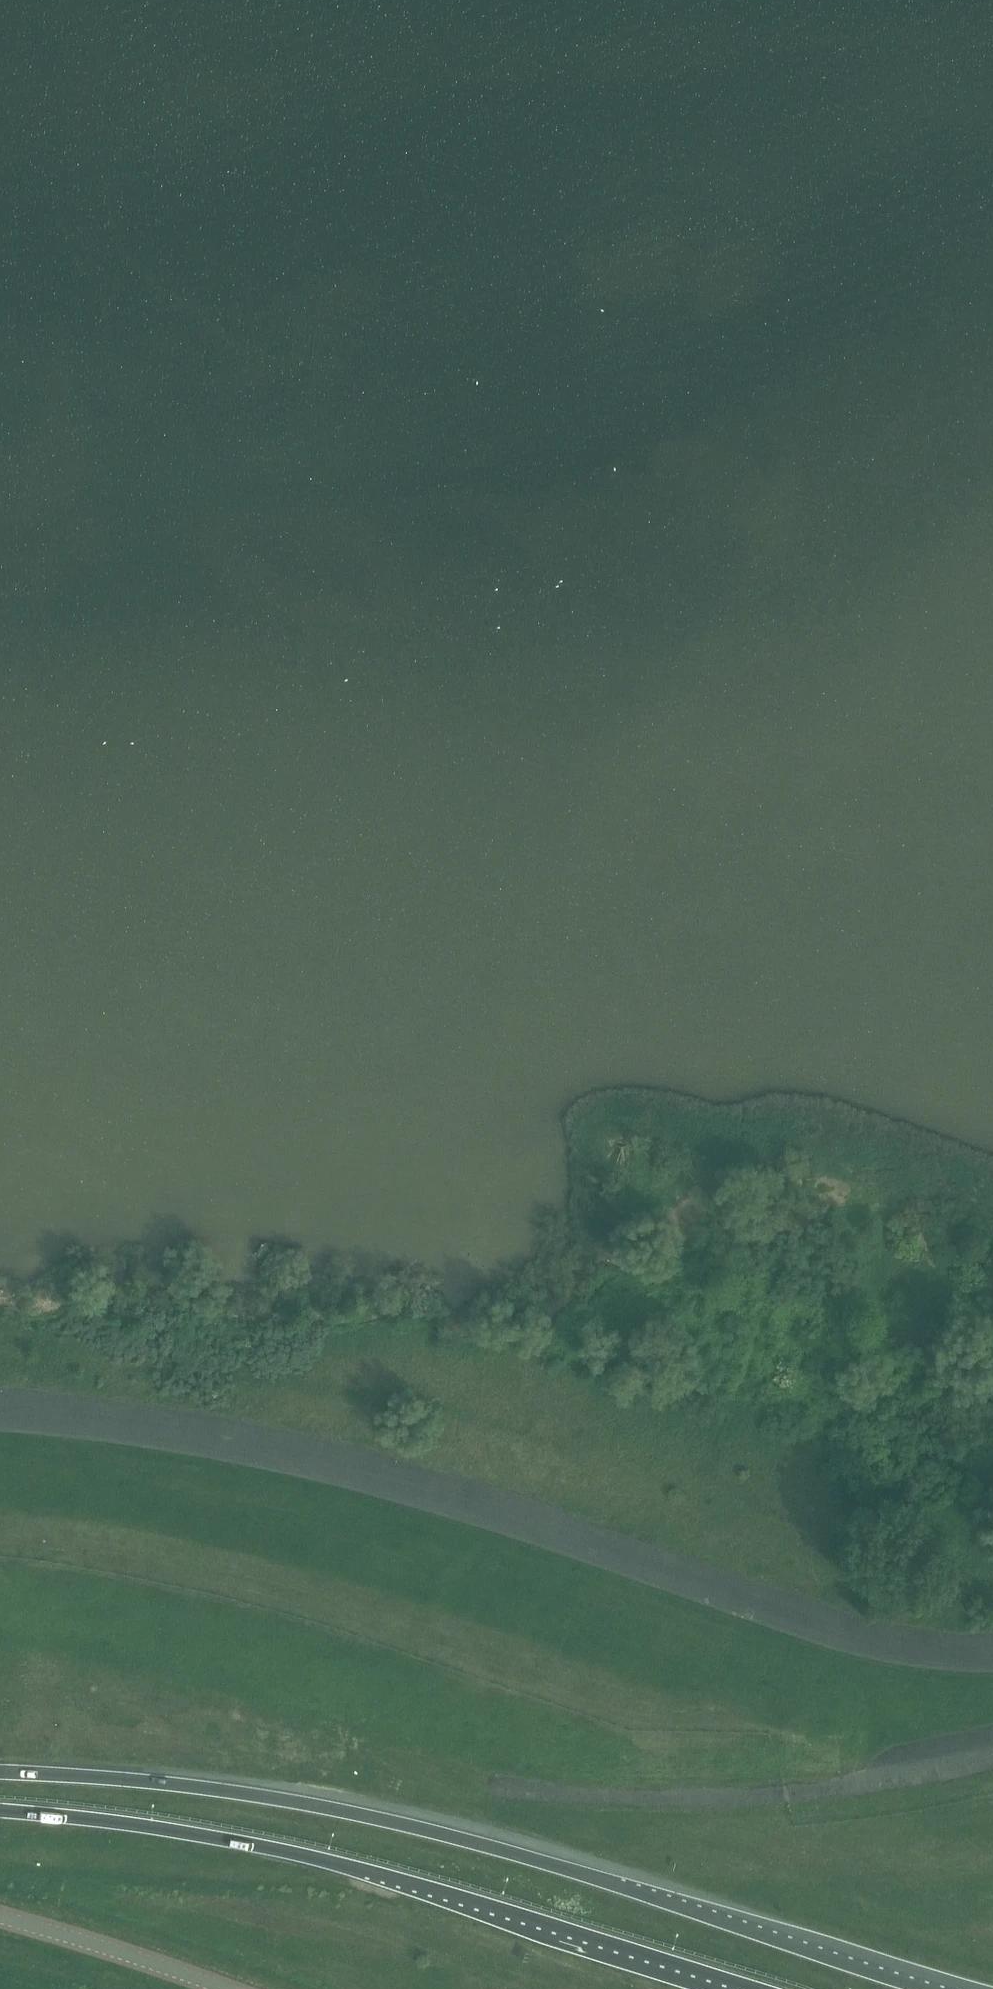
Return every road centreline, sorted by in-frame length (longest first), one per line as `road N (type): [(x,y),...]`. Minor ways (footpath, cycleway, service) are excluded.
road 1 (trunk): [(929,1988),(622,1886),(375,1816),(149,1781),(0,1773)]
road 2 (trunk): [(0,1812),(280,1851),(732,1988)]
road 3 (tertiary): [(224,1988),(0,1917)]

